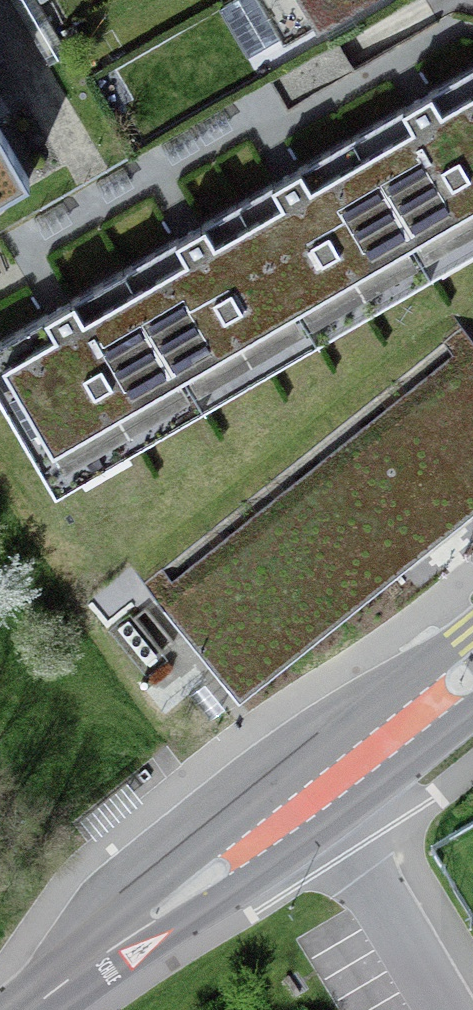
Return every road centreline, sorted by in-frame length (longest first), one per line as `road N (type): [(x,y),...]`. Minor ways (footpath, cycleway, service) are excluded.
road 1 (secondary): [(33,1009),(310,803)]
road 2 (residential): [(310,803),(443,1009)]
road 3 (secondary): [(310,803),(472,670)]

